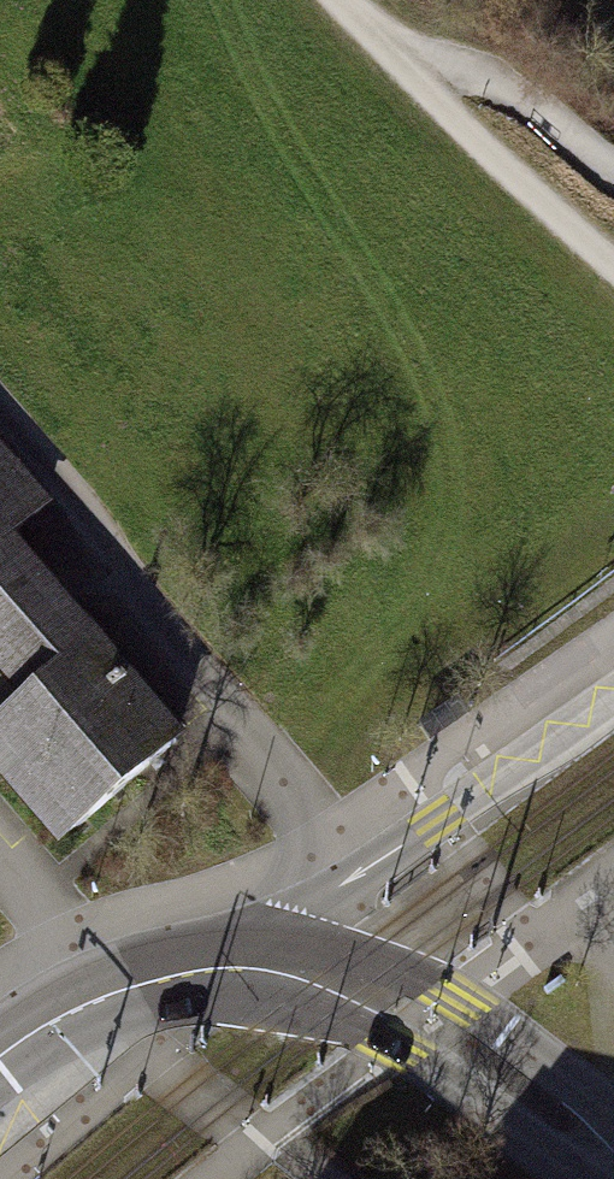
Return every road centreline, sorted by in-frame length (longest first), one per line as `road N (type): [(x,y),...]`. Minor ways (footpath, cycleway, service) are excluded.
road 1 (unclassified): [(613,693),(256,968)]
road 2 (unclassified): [(256,968),(367,994),(426,1021),(613,1165)]
road 3 (track): [(409,65),(613,262)]
road 4 (tertiary): [(0,1058),(103,994),(256,968)]
road 5 (track): [(409,65),(500,79),(613,162)]

